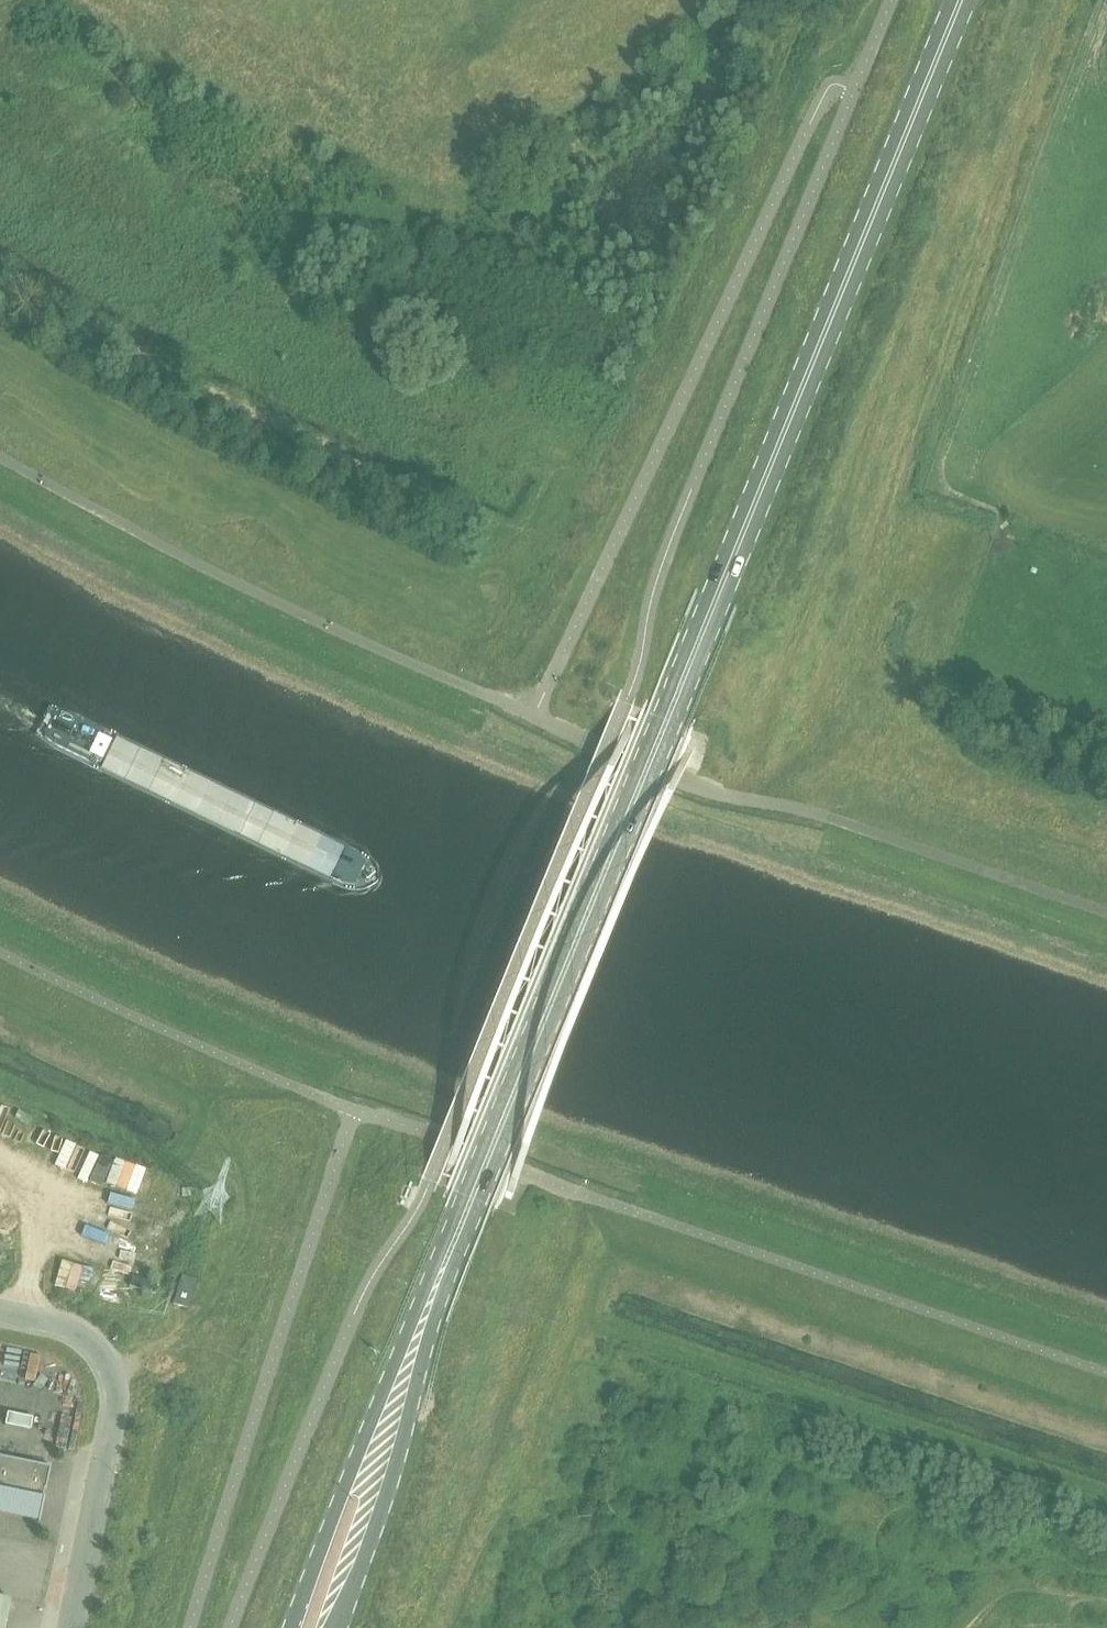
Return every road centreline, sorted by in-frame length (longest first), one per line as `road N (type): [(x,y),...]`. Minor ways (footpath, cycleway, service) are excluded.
road 1 (primary): [(959,0),(423,1315),(385,1430)]
road 2 (unclassified): [(71,1627),(105,1437),(107,1372),(96,1350),(66,1330),(0,1314)]
road 3 (primary): [(385,1430),(341,1494),(292,1627)]
road 4 (primary): [(342,1627),(381,1512),(385,1430)]

